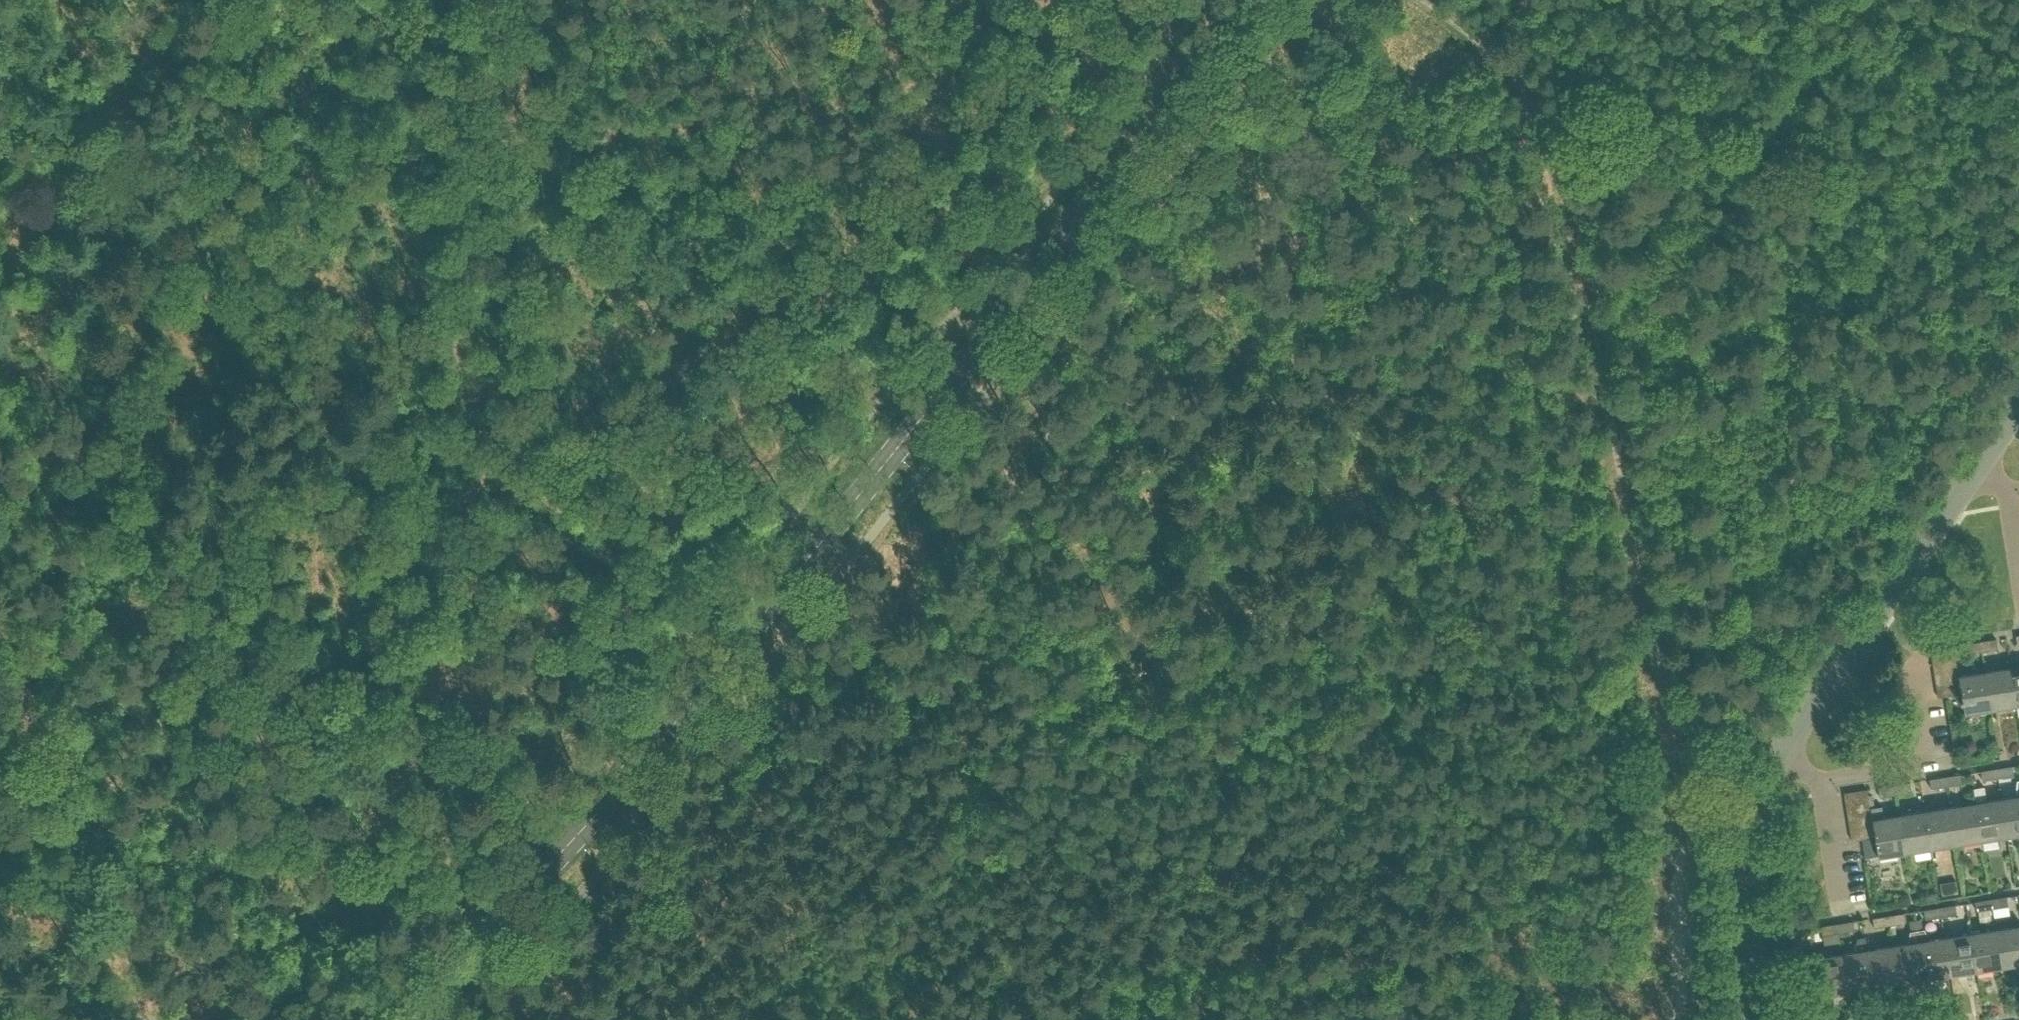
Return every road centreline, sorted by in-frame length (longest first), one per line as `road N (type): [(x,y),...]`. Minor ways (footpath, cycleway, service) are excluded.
road 1 (secondary): [(384,1019),(599,810),(1258,0)]
road 2 (track): [(747,314),(694,366),(618,419),(504,461),(374,653),(167,800),(78,835)]
road 3 (track): [(1690,878),(1646,607),(1565,220)]
road 4 (track): [(153,1019),(0,631)]
road 5 (track): [(1004,0),(837,218),(747,314)]
road 6 (unclassified): [(1781,753),(1974,469)]
road 7 (unclassified): [(1746,1019),(1737,894),(1744,836),(1781,753)]
road 8 (track): [(1565,220),(1530,102),(1487,48),(1420,0)]
road 9 (residential): [(1820,780),(1908,766),(1923,741),(1913,671)]
road 10 (residential): [(1840,914),(1820,780)]

